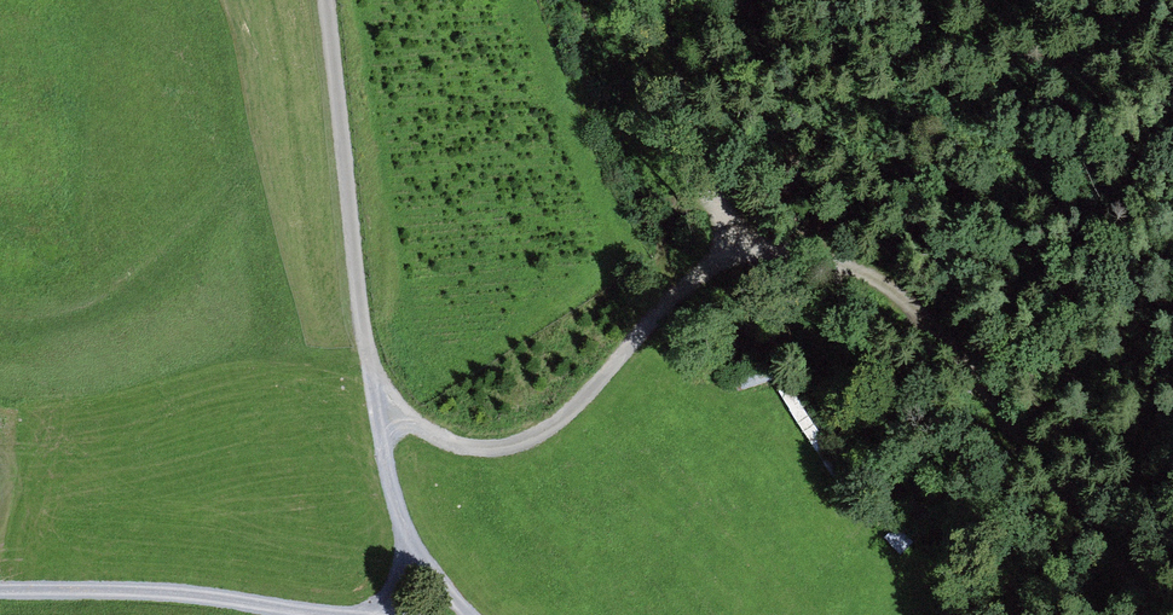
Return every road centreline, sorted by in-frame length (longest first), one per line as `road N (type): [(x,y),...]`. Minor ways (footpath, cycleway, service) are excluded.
road 1 (track): [(377,406),(417,429),(495,449),(539,435),(582,402),(672,297),(715,260),(824,253),(899,296),(962,351),(1140,614)]
road 2 (track): [(411,543),(377,406),(325,0)]
road 3 (track): [(0,589),(220,599),(354,614)]
road 4 (track): [(715,260),(717,210),(648,14)]

